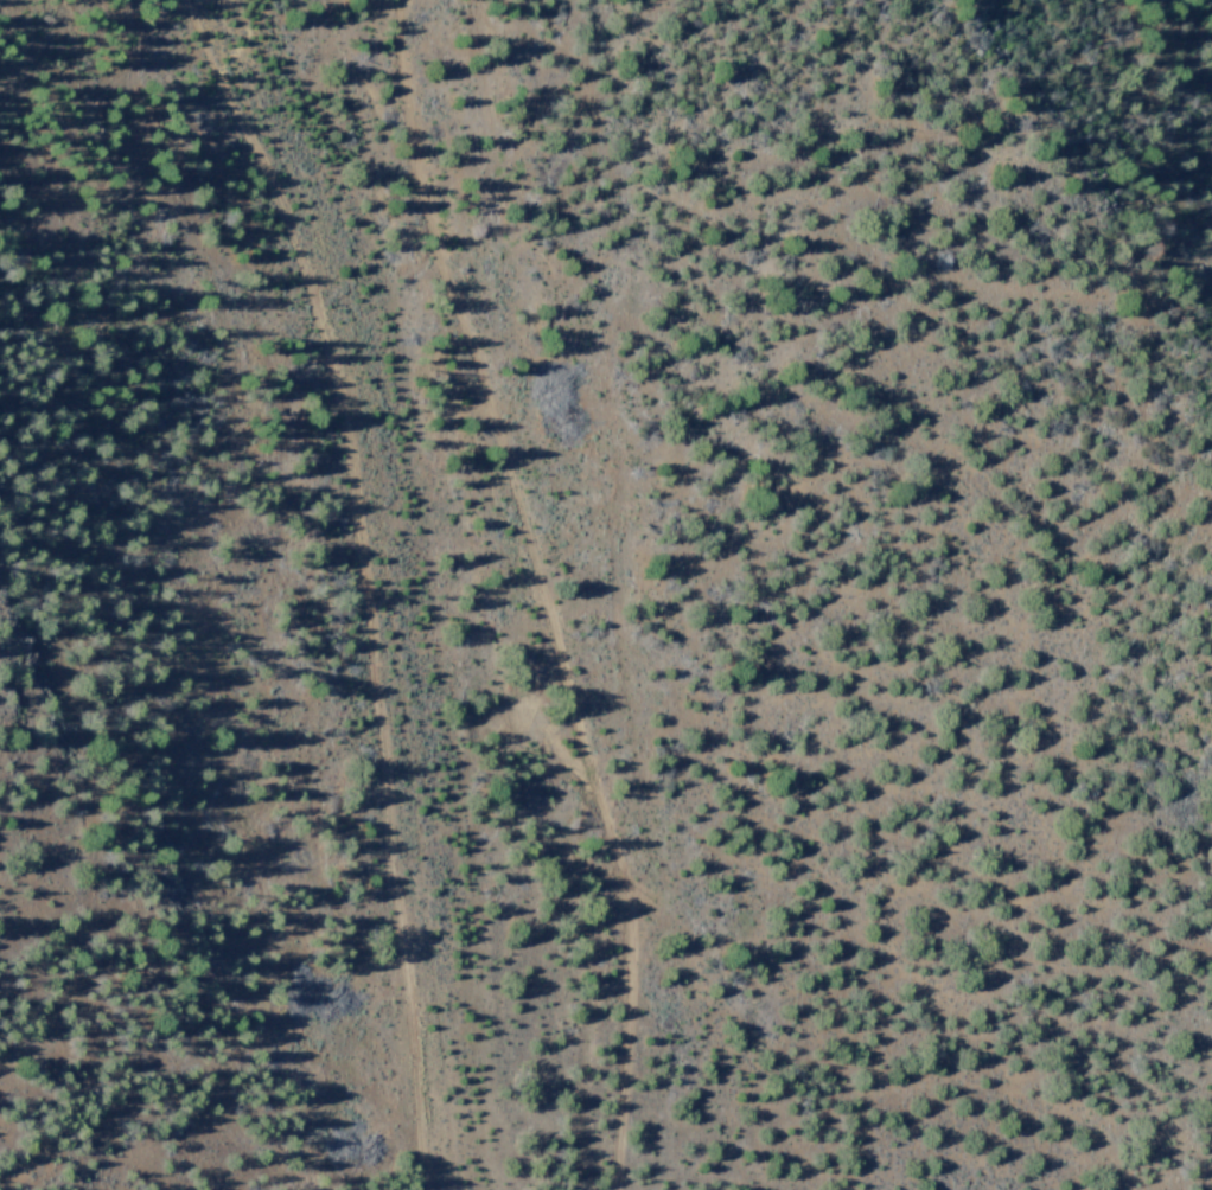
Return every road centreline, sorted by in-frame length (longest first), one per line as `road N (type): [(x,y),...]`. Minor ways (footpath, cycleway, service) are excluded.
road 1 (track): [(427,1189),(339,328),(200,0)]

